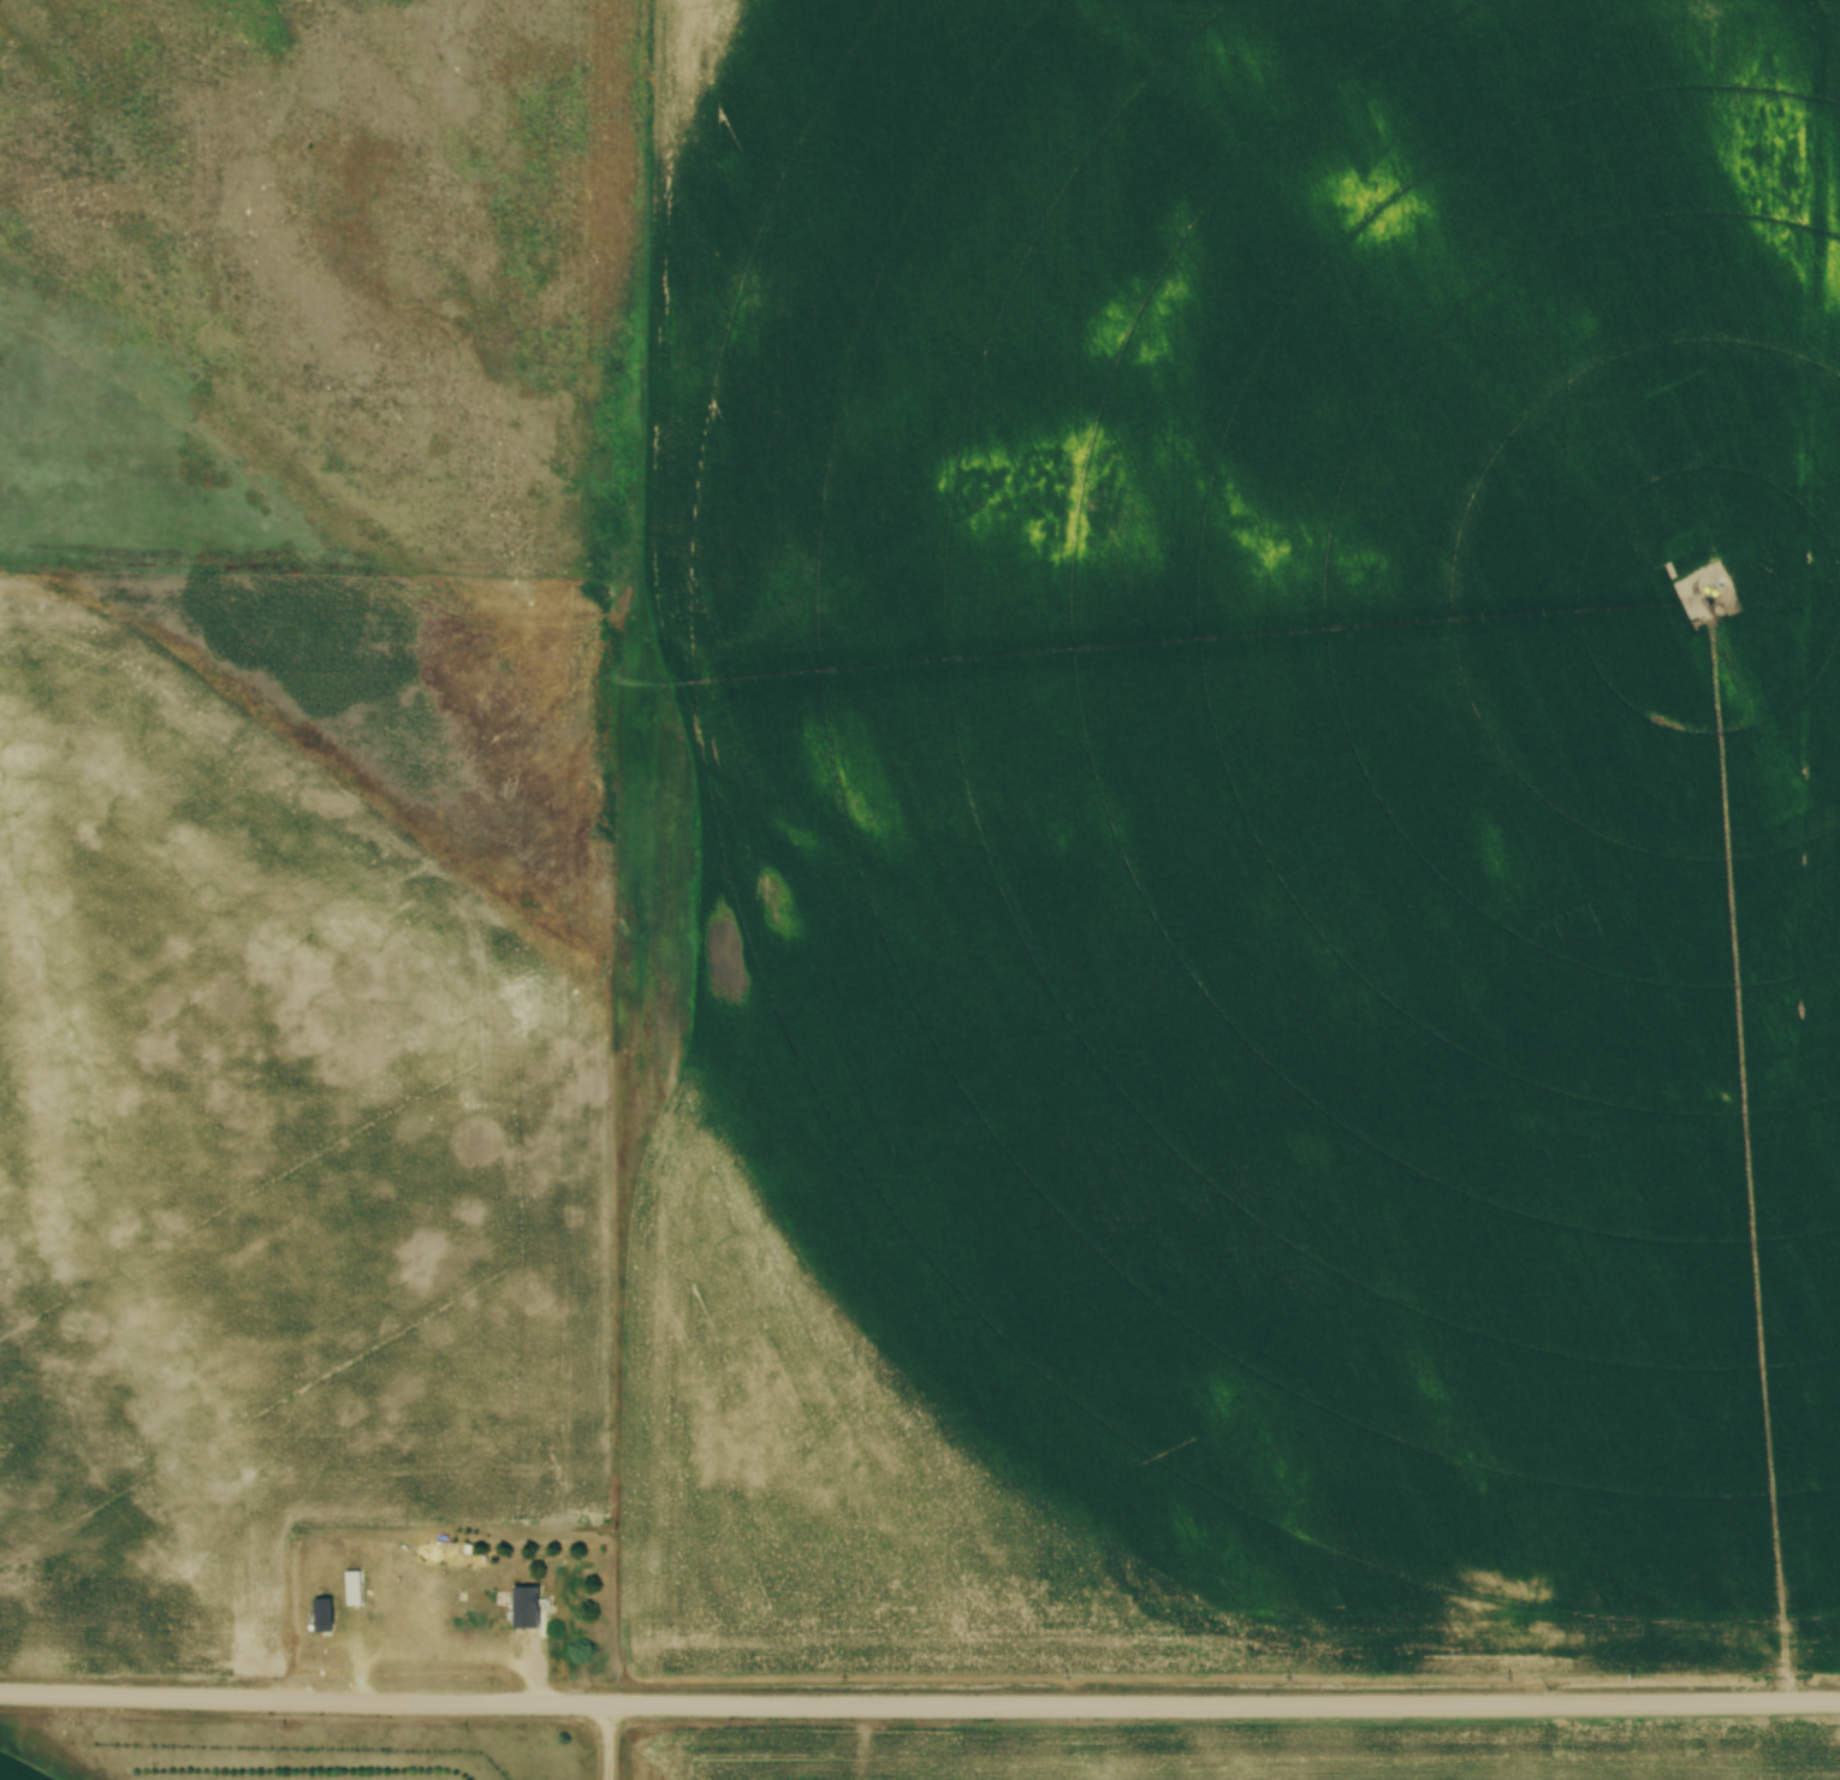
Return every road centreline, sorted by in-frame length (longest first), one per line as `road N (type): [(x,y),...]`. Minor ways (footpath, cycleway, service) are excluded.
road 1 (tertiary): [(0,1692),(607,1707),(1839,1702)]

